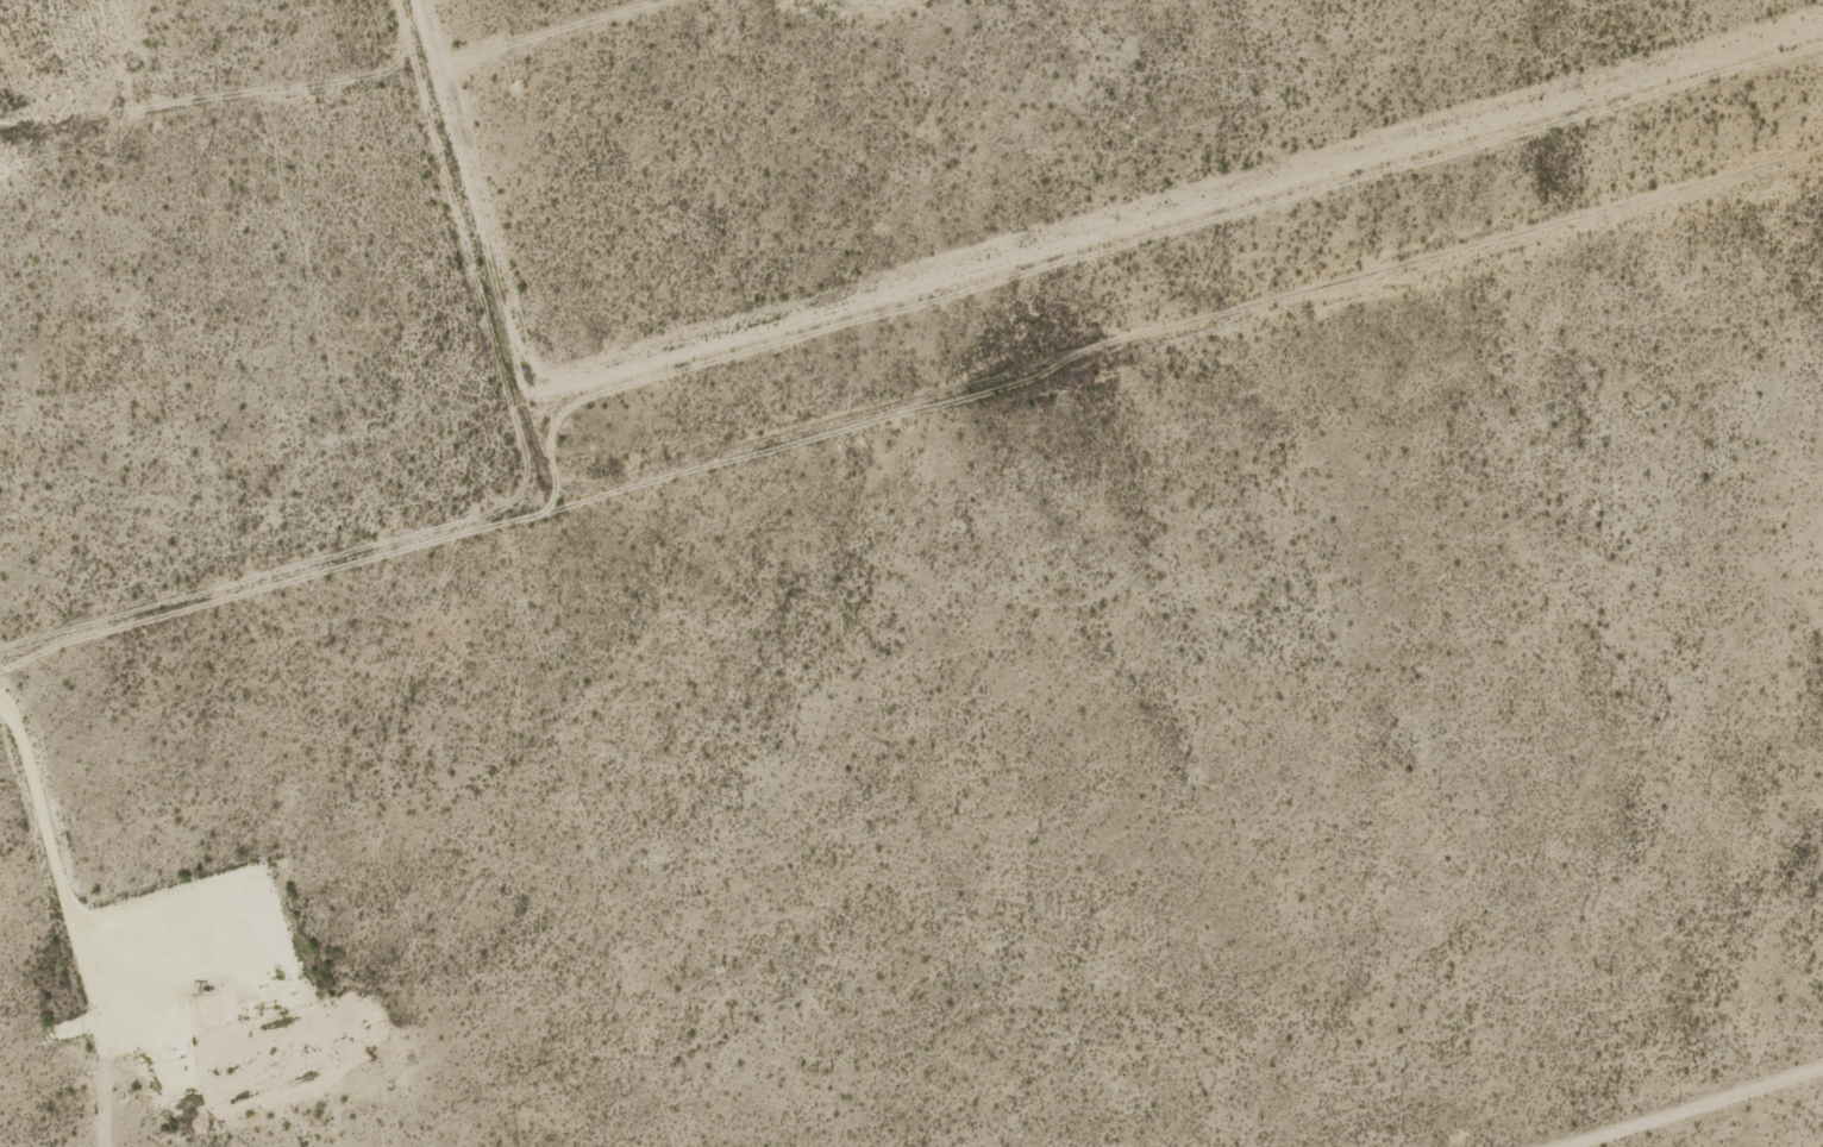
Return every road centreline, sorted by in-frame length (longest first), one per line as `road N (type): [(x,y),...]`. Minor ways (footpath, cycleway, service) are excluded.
road 1 (track): [(0,691),(65,920)]

